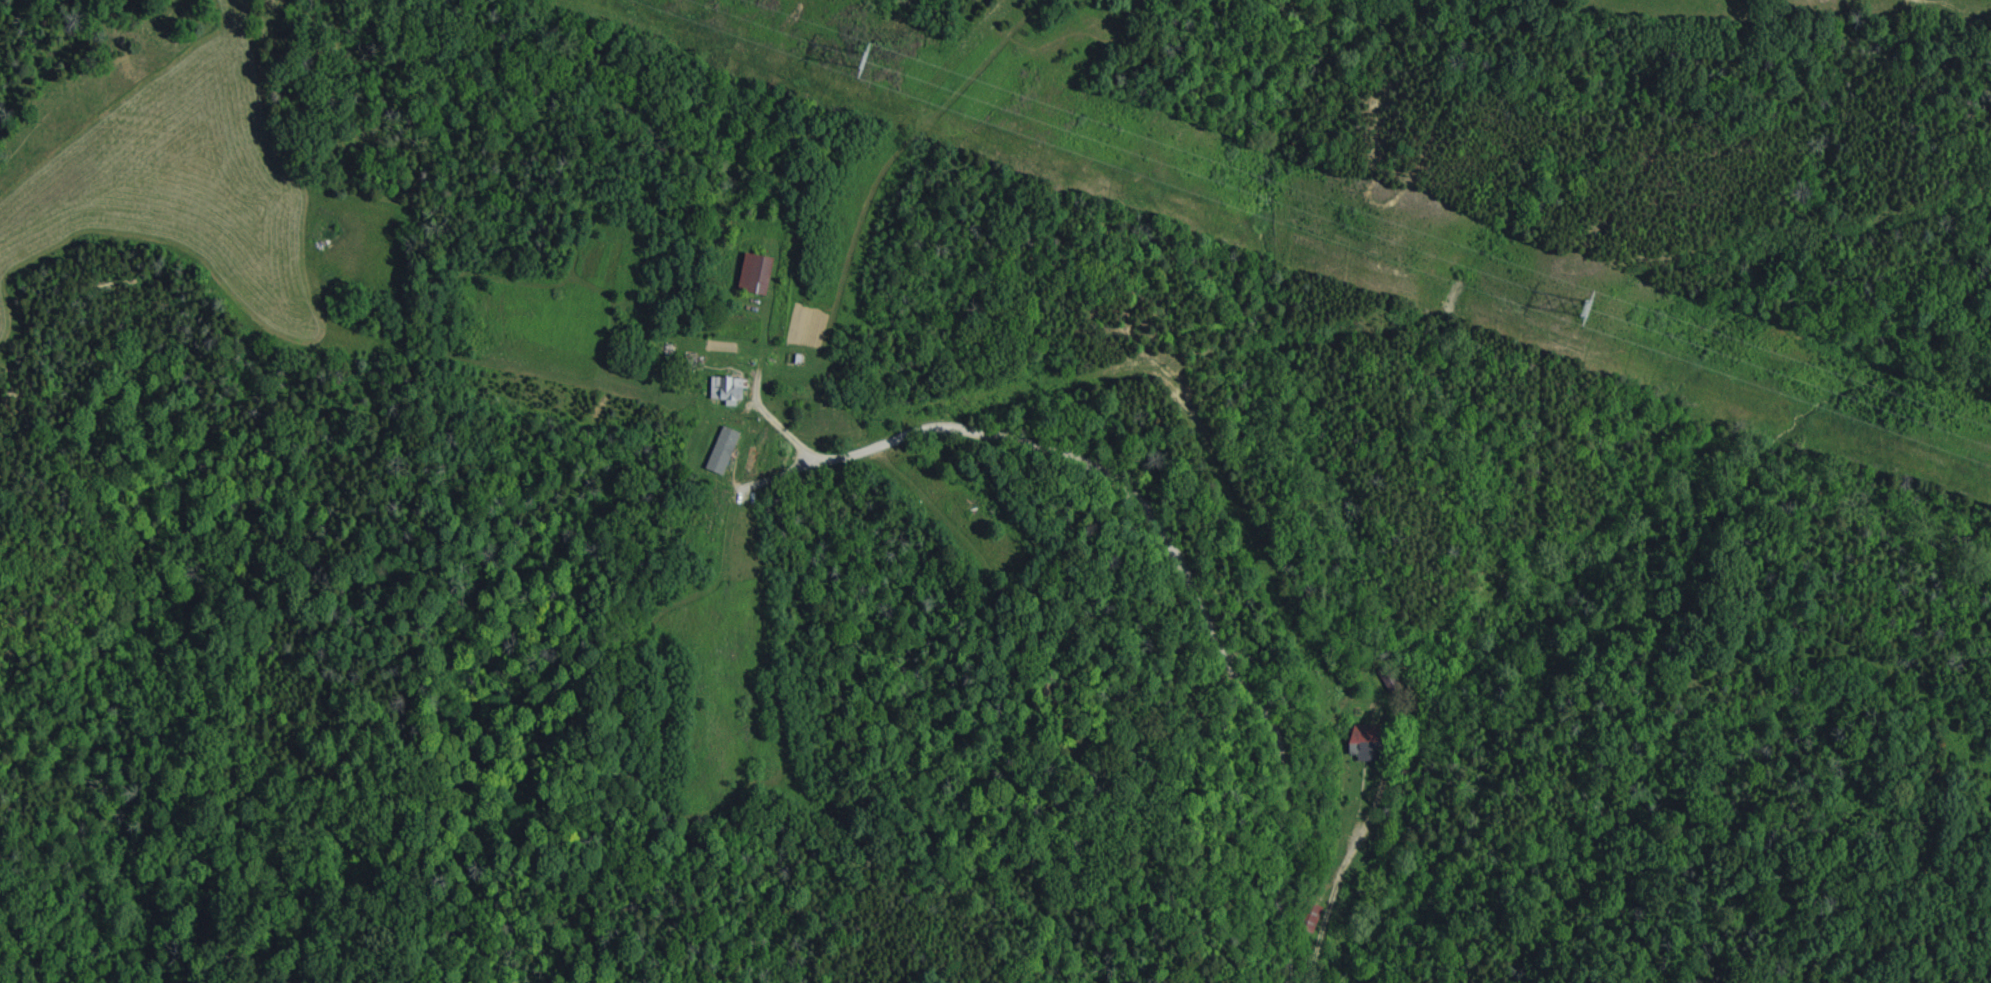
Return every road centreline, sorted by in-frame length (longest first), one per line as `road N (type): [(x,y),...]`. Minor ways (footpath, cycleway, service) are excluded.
road 1 (residential): [(1315,982),(1325,907),(1369,796),(1373,744)]

